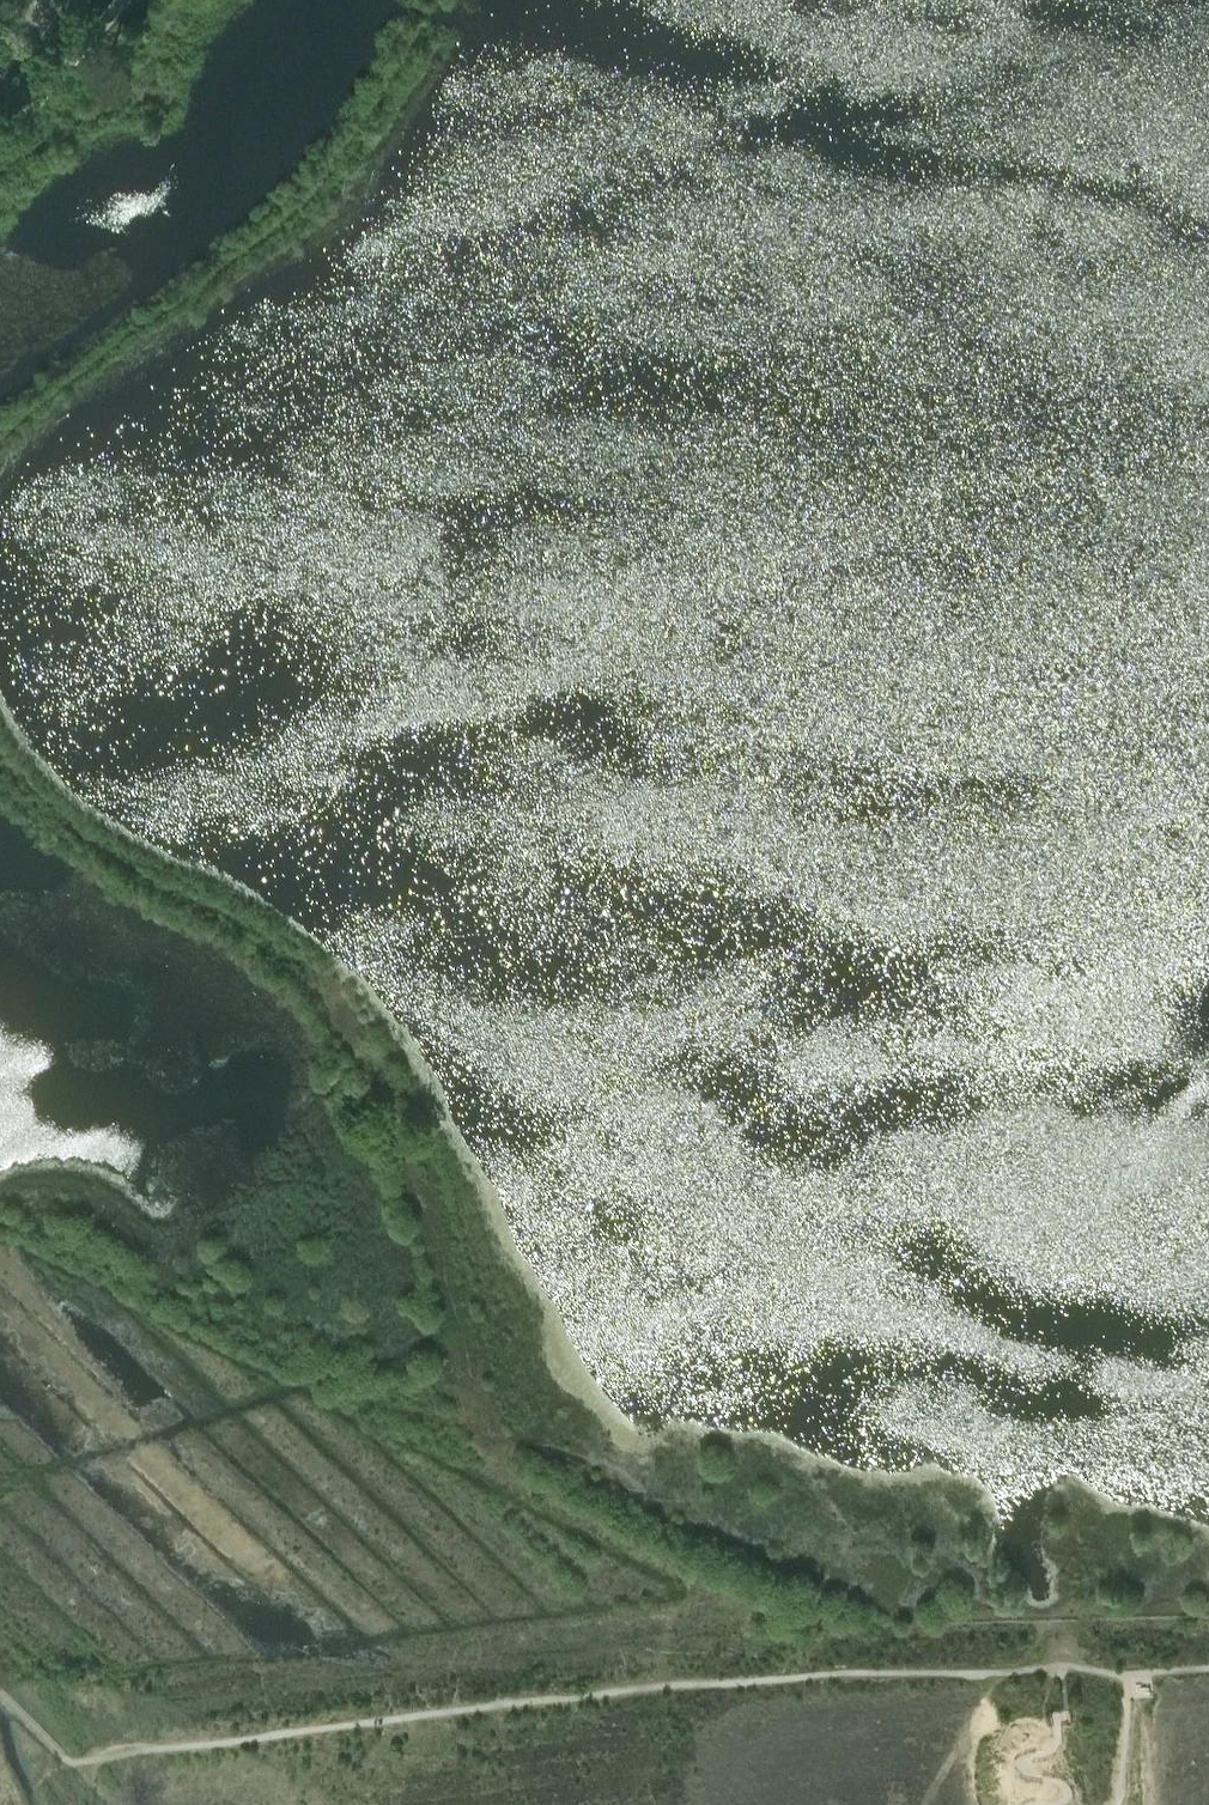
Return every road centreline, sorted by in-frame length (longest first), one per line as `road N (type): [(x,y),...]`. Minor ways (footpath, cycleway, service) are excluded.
road 1 (track): [(0,1697),(58,1753),(666,1679),(1061,1669)]
road 2 (track): [(1061,1669),(1208,1668)]

